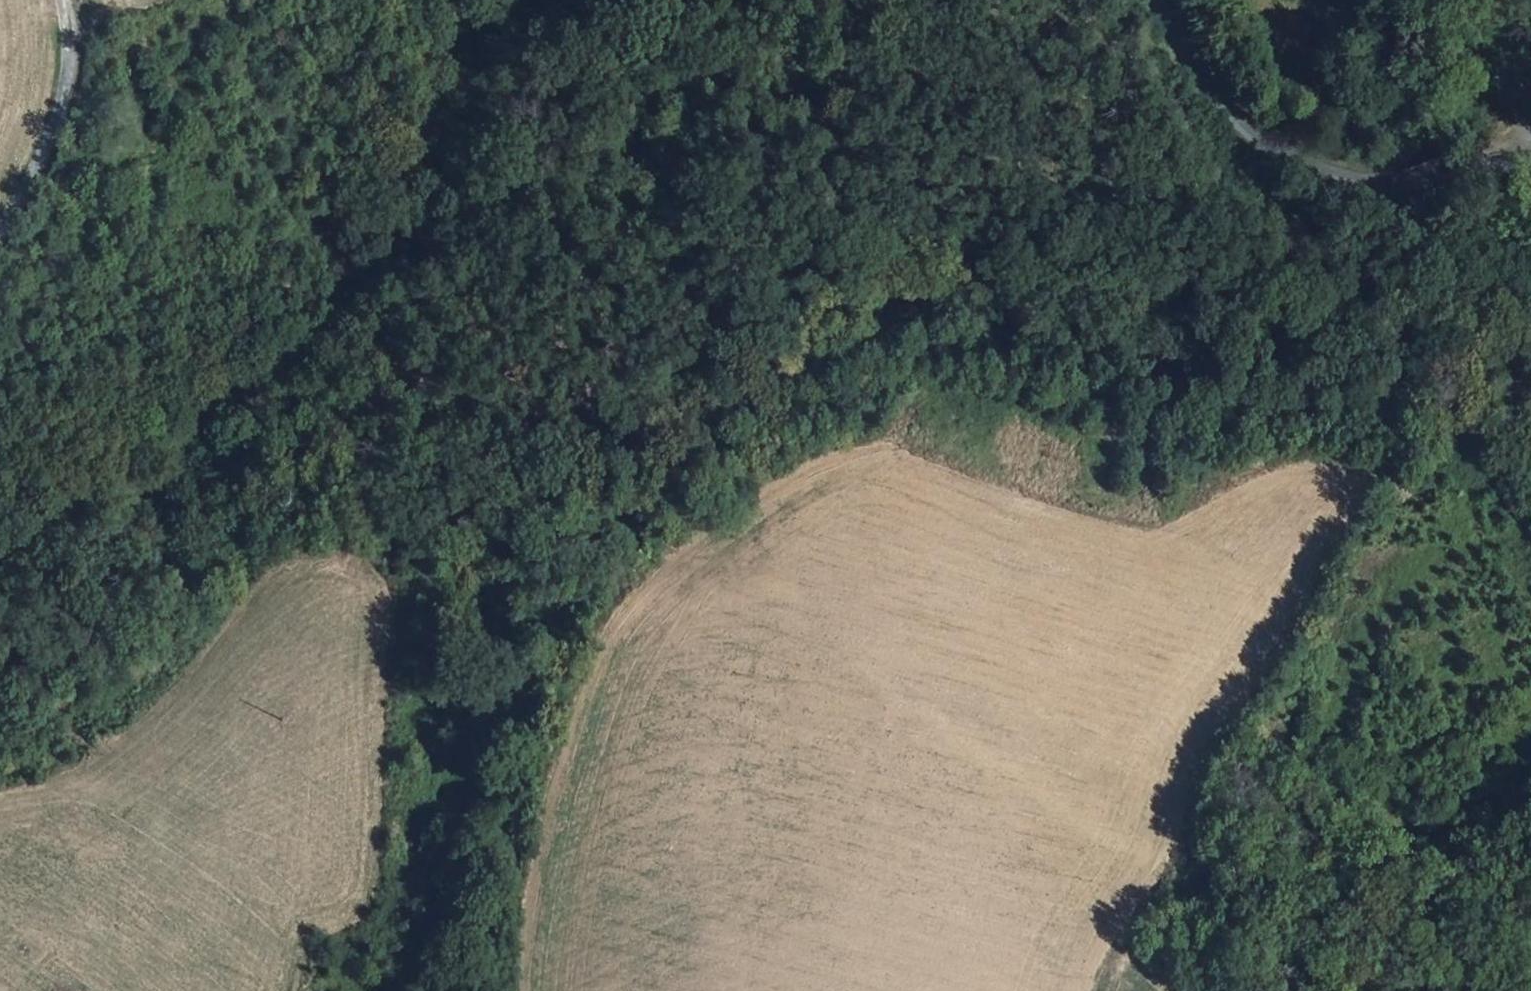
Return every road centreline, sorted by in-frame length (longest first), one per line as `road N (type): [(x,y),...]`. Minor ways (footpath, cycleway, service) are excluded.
road 1 (tertiary): [(1165,0),(1198,79),(1248,137),(1319,178),(1360,189),(1457,168)]
road 2 (unclassified): [(0,228),(44,148),(72,58),(63,0)]

